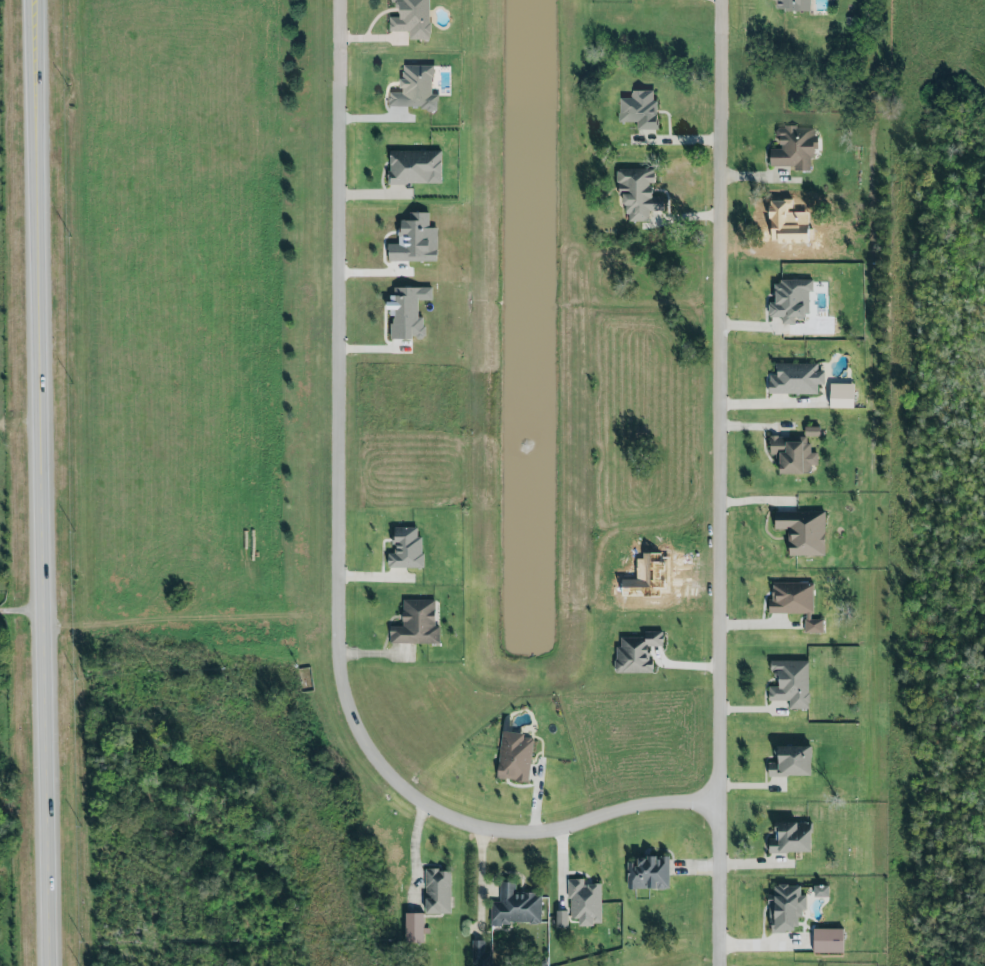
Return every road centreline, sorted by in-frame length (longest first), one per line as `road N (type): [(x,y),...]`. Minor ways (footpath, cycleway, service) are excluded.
road 1 (residential): [(337,0),(334,643),(367,754),(389,786),(440,821),(514,839),(615,812),(720,803)]
road 2 (primary): [(52,965),(37,0)]
road 3 (residential): [(719,965),(725,0)]

